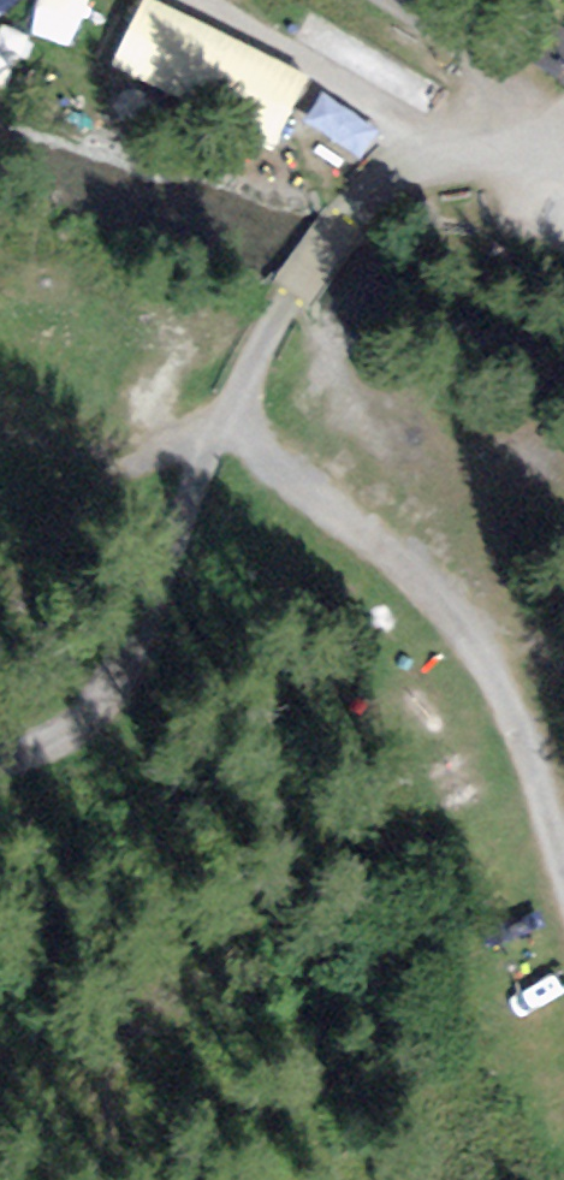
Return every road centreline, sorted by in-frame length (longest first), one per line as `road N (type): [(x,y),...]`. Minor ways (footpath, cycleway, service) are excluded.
road 1 (unclassified): [(287,303),(225,423),(105,710),(67,755),(0,771)]
road 2 (track): [(225,423),(379,541),(529,720),(563,849)]
road 3 (residential): [(448,138),(361,200),(287,303)]
road 4 (track): [(448,138),(475,88),(466,50),(388,0)]

